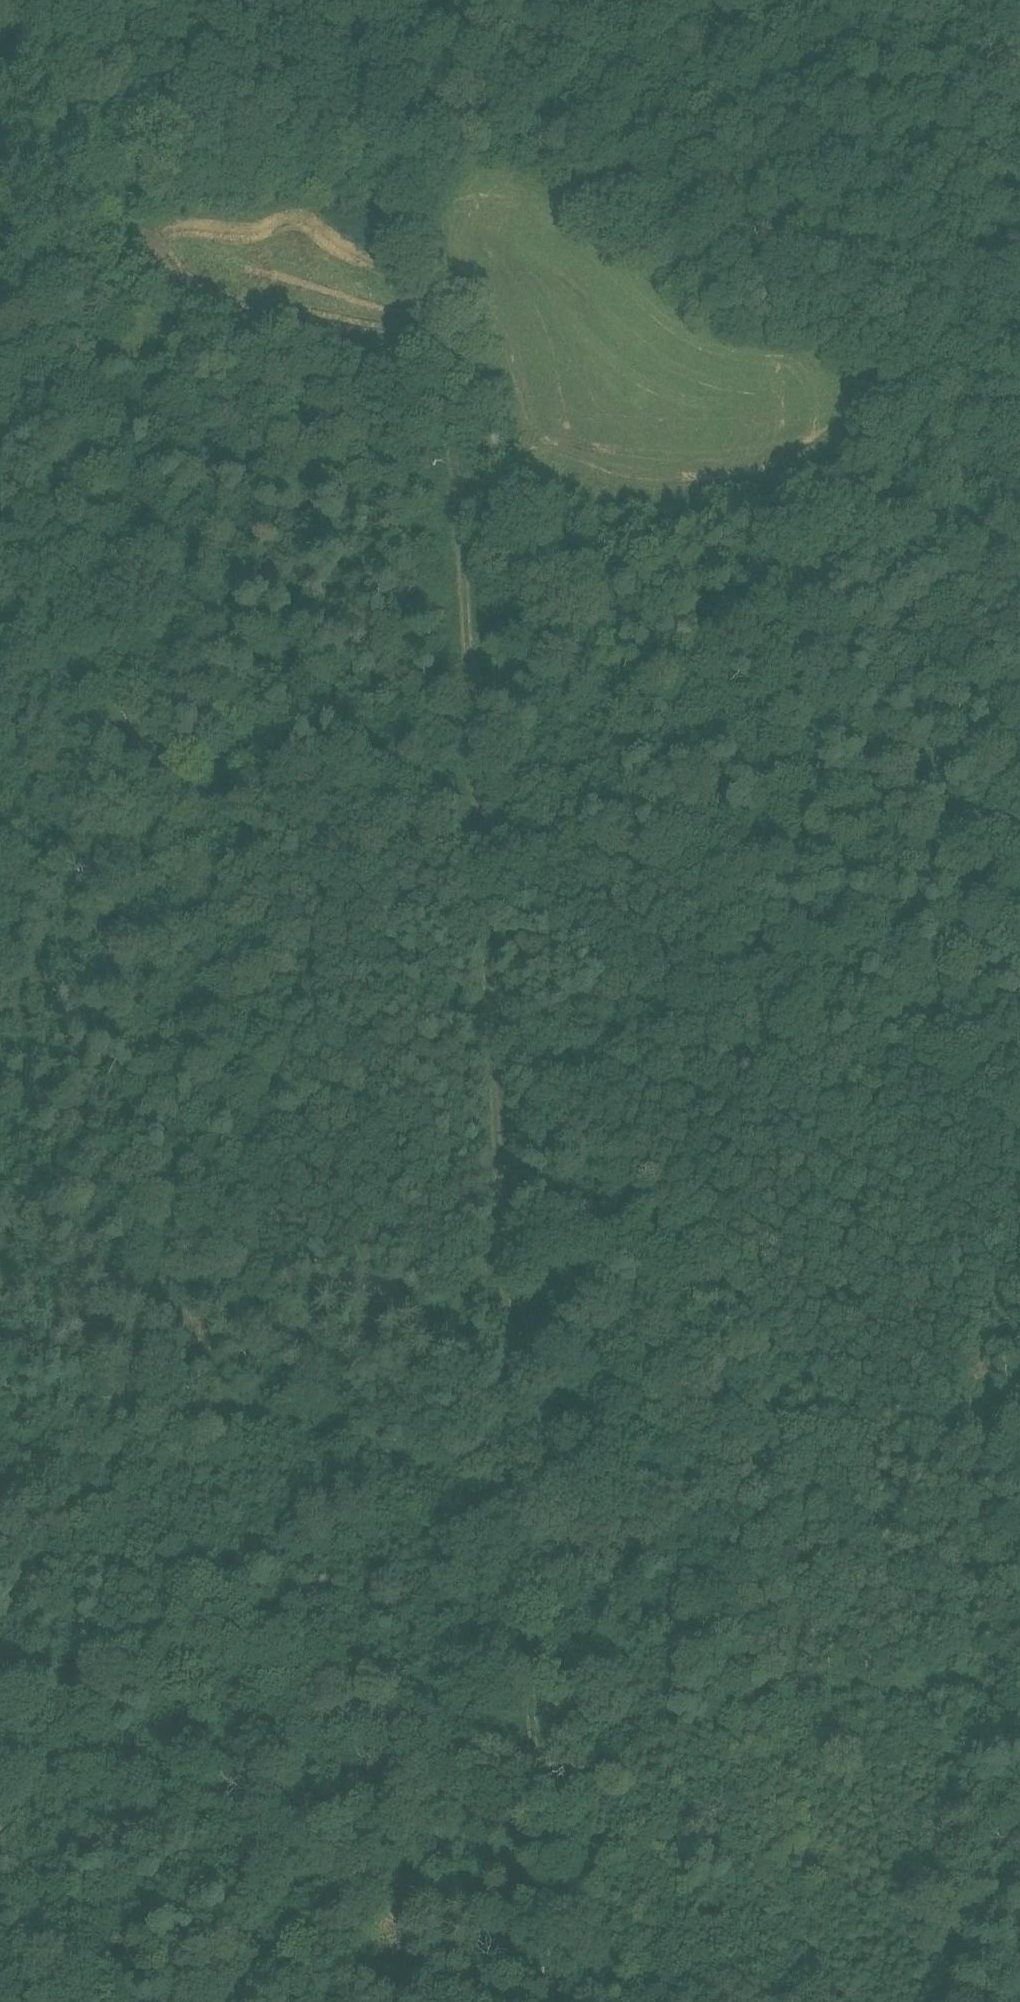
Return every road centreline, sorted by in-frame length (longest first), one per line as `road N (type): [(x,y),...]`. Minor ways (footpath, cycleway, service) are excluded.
road 1 (track): [(541,2001),(493,1340),(465,463)]

